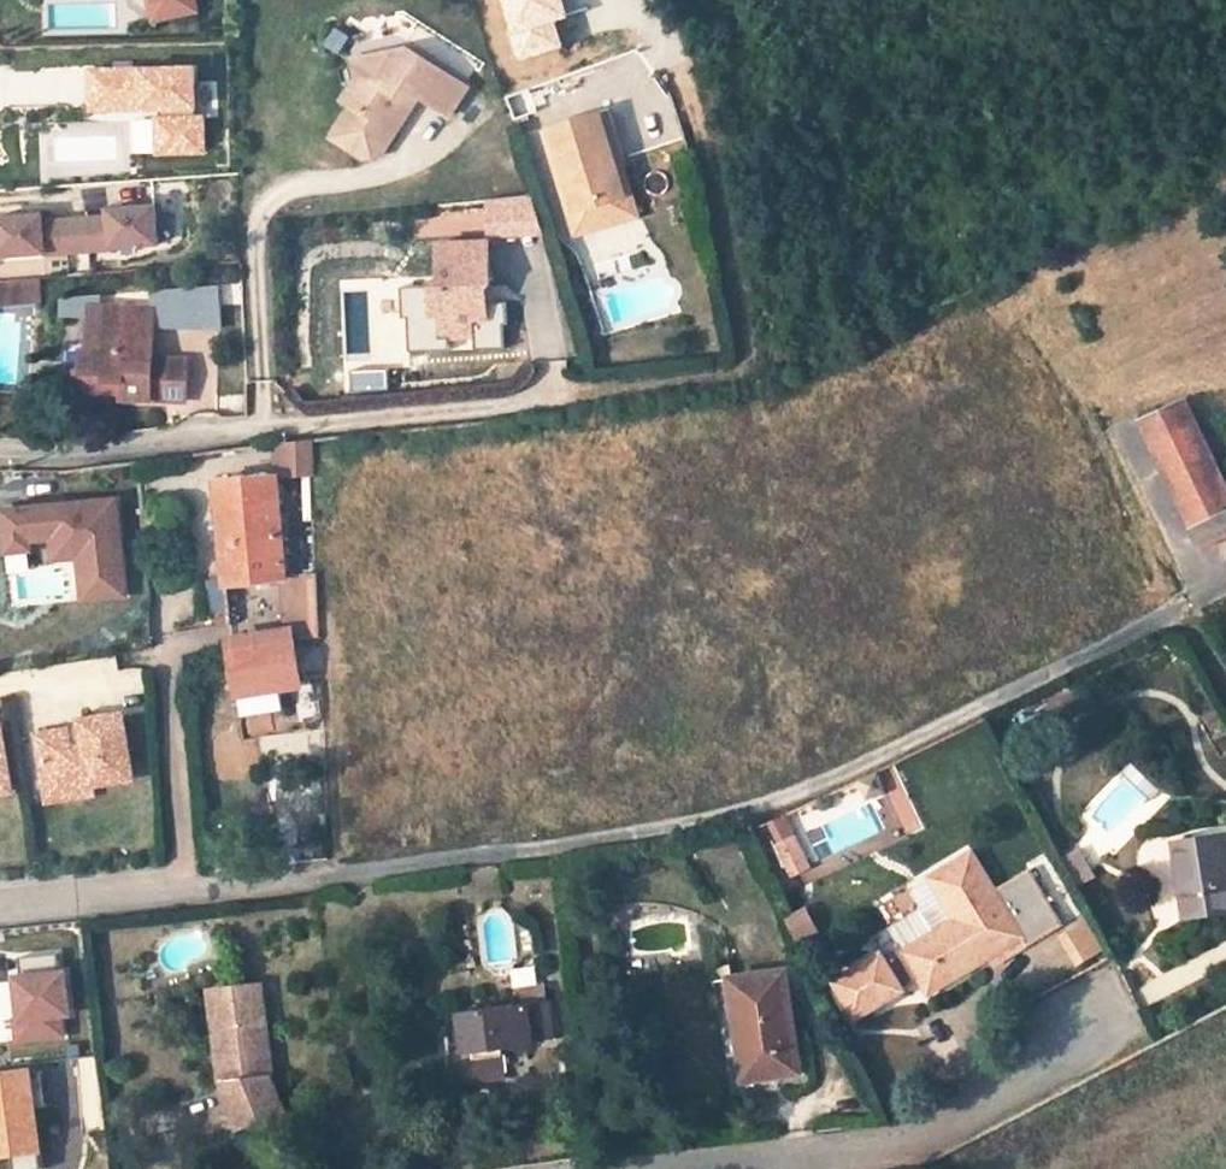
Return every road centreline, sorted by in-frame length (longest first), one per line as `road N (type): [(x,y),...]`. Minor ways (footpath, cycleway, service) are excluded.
road 1 (residential): [(0,909),(349,872),(773,803),(1173,611)]
road 2 (track): [(554,399),(743,376),(749,351),(695,107),(640,0)]
road 3 (residential): [(0,458),(61,460),(554,399)]
road 4 (residential): [(771,1168),(903,1151),(1055,1065),(1087,1021)]

